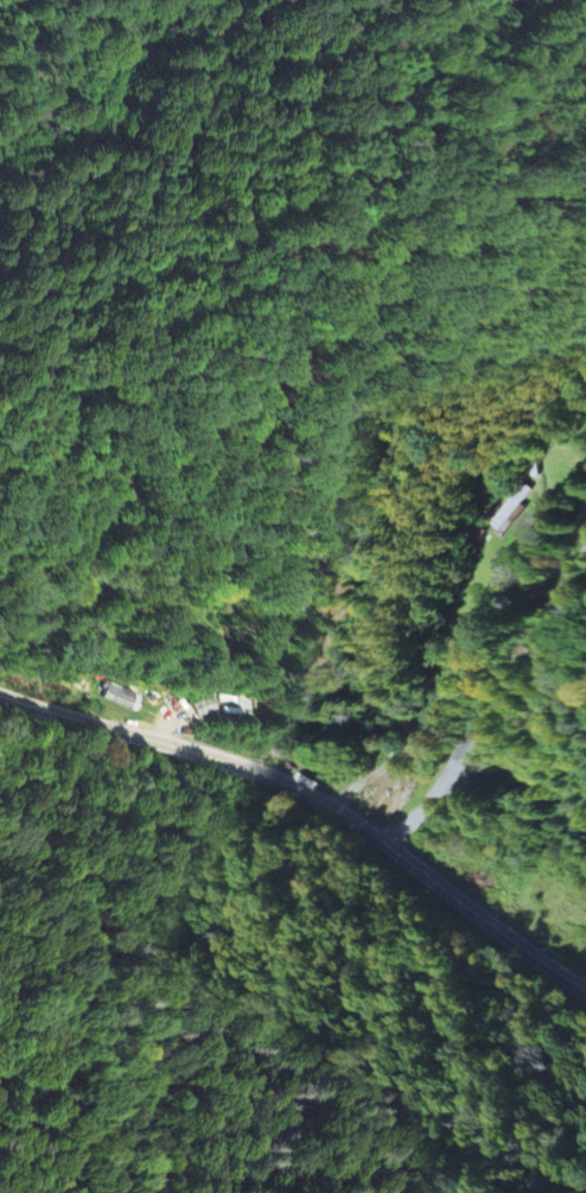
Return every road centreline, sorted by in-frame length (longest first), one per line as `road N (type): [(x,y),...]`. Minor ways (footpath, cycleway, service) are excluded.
road 1 (residential): [(0,692),(235,762),(387,840),(585,985)]
road 2 (residential): [(439,788),(453,751),(585,538)]
road 3 (residential): [(585,811),(501,773),(439,788)]

